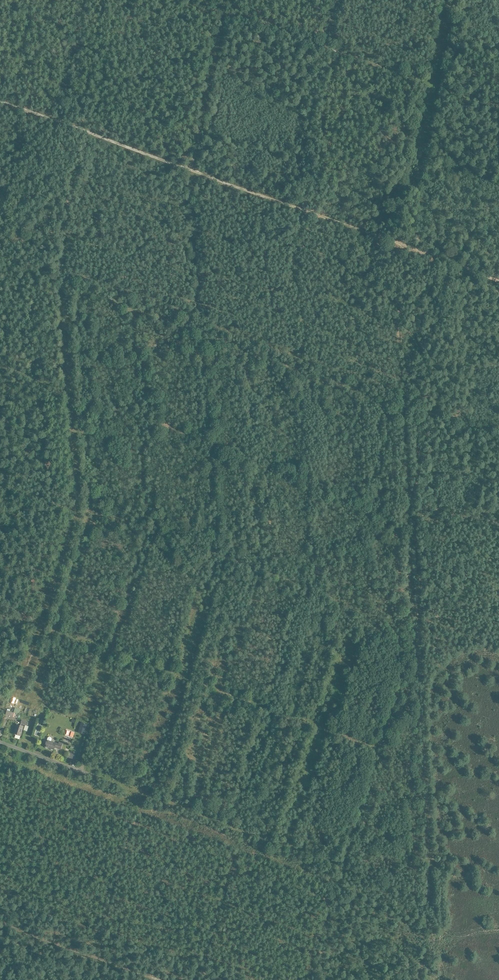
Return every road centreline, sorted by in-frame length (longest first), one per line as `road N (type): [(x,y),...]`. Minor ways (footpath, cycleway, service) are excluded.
road 1 (track): [(404,245),(0,101)]
road 2 (track): [(404,245),(398,343),(416,416),(416,499),(430,512),(498,526)]
road 3 (track): [(0,923),(158,979)]

